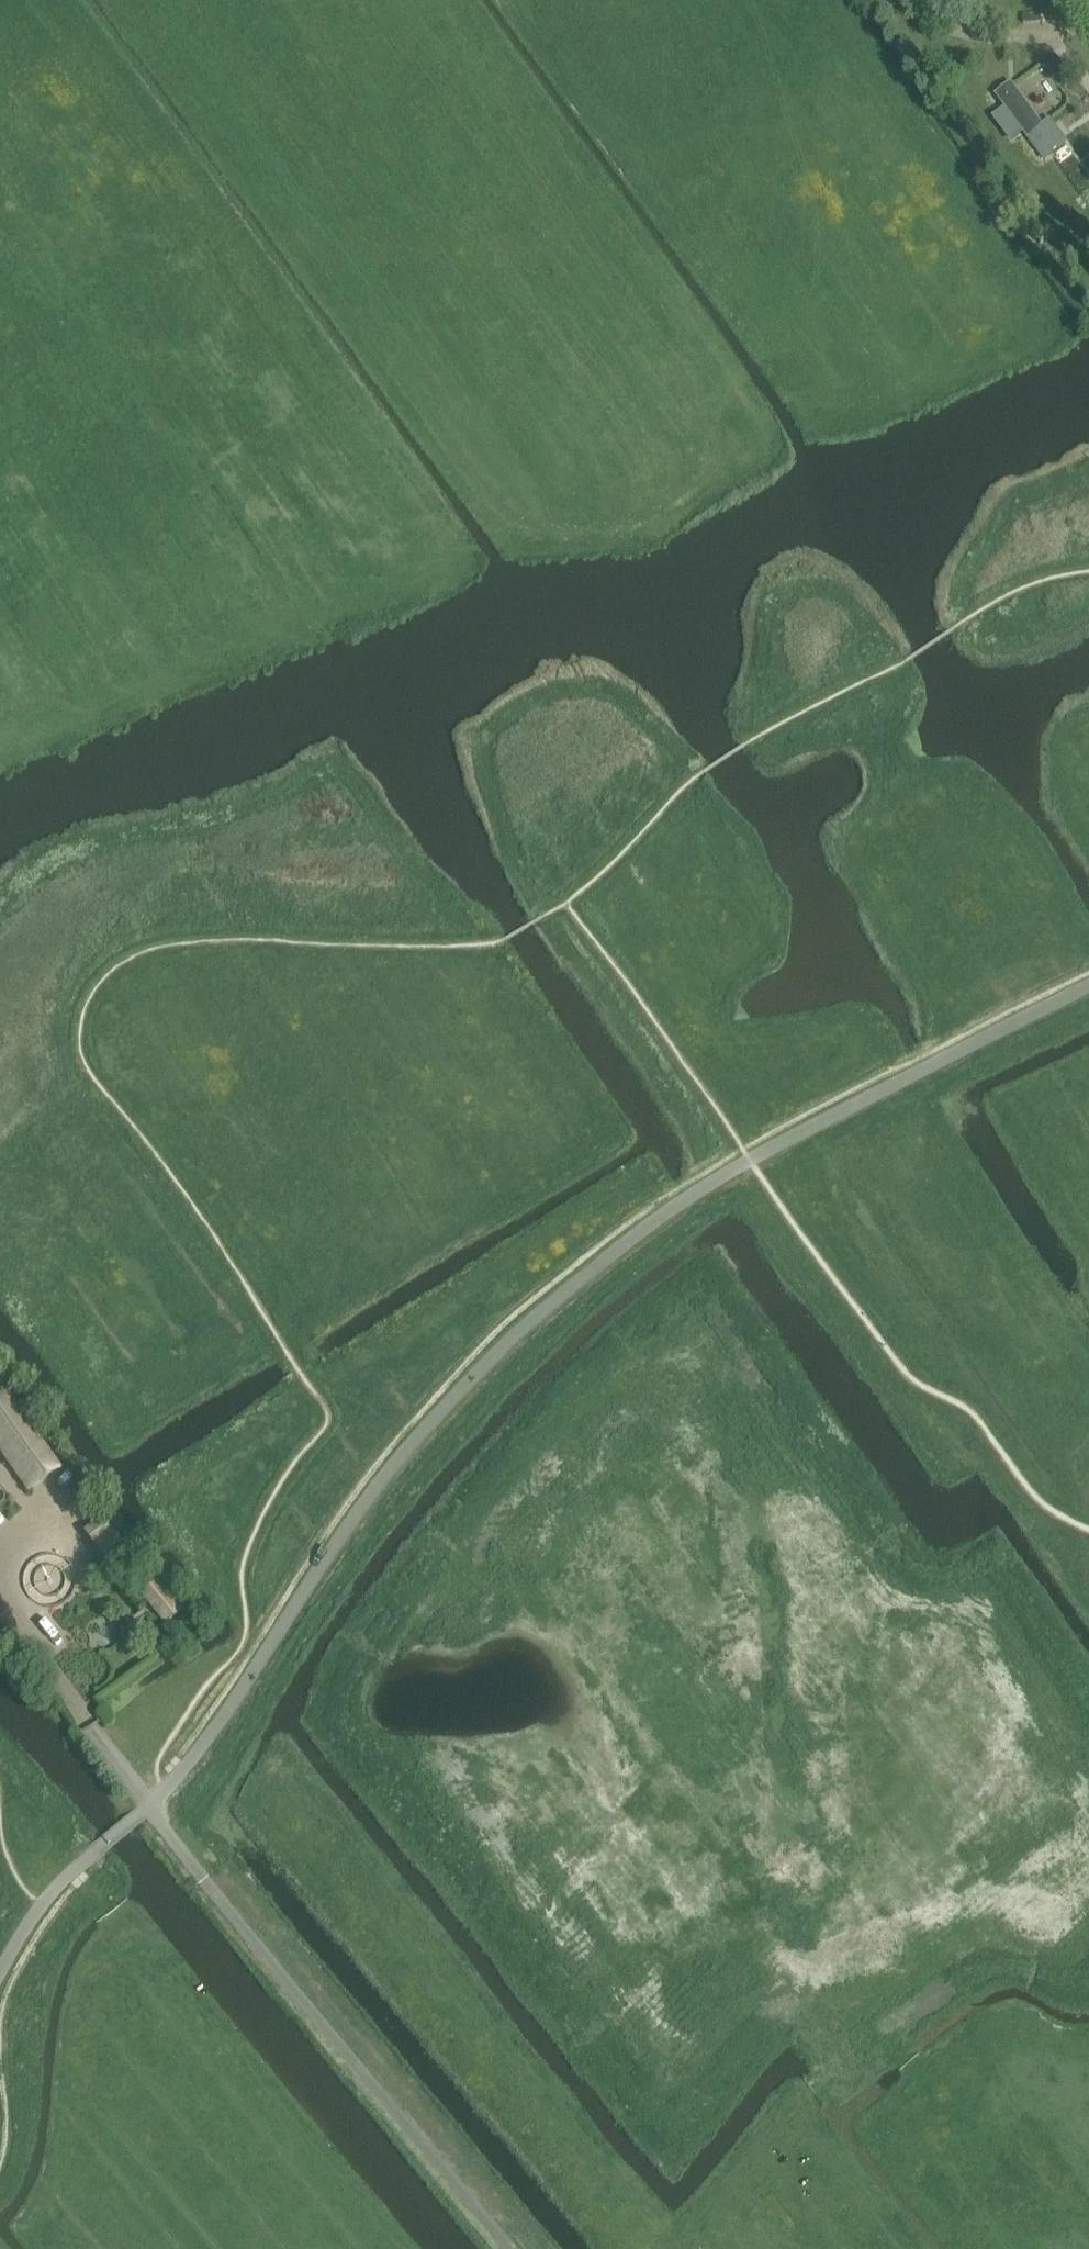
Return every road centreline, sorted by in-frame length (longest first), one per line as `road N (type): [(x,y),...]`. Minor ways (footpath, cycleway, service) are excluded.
road 1 (unclassified): [(512,2248),(147,1801)]

